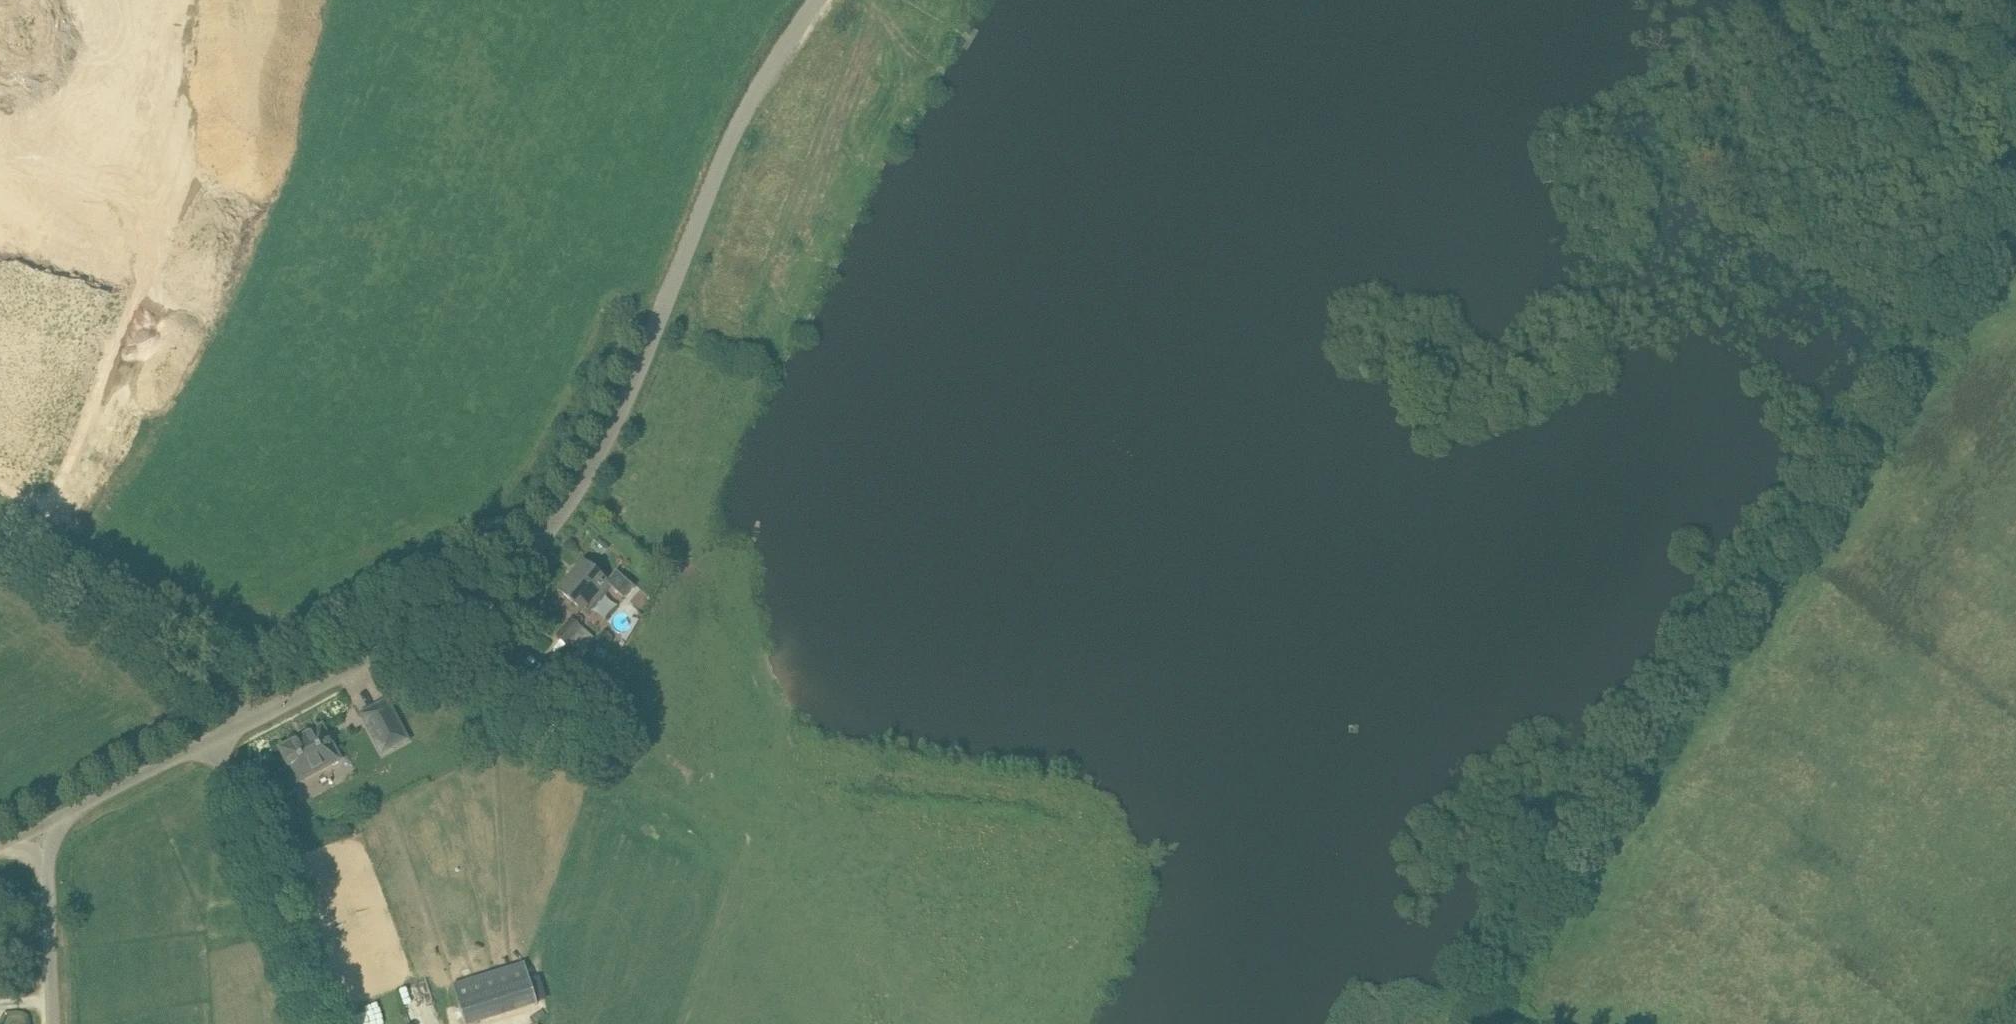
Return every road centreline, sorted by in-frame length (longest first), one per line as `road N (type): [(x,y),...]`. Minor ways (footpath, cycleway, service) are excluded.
road 1 (unclassified): [(41,837),(268,721),(510,573),(558,532),(598,462),(732,137),(817,0)]
road 2 (unclassified): [(57,1023),(41,837)]

